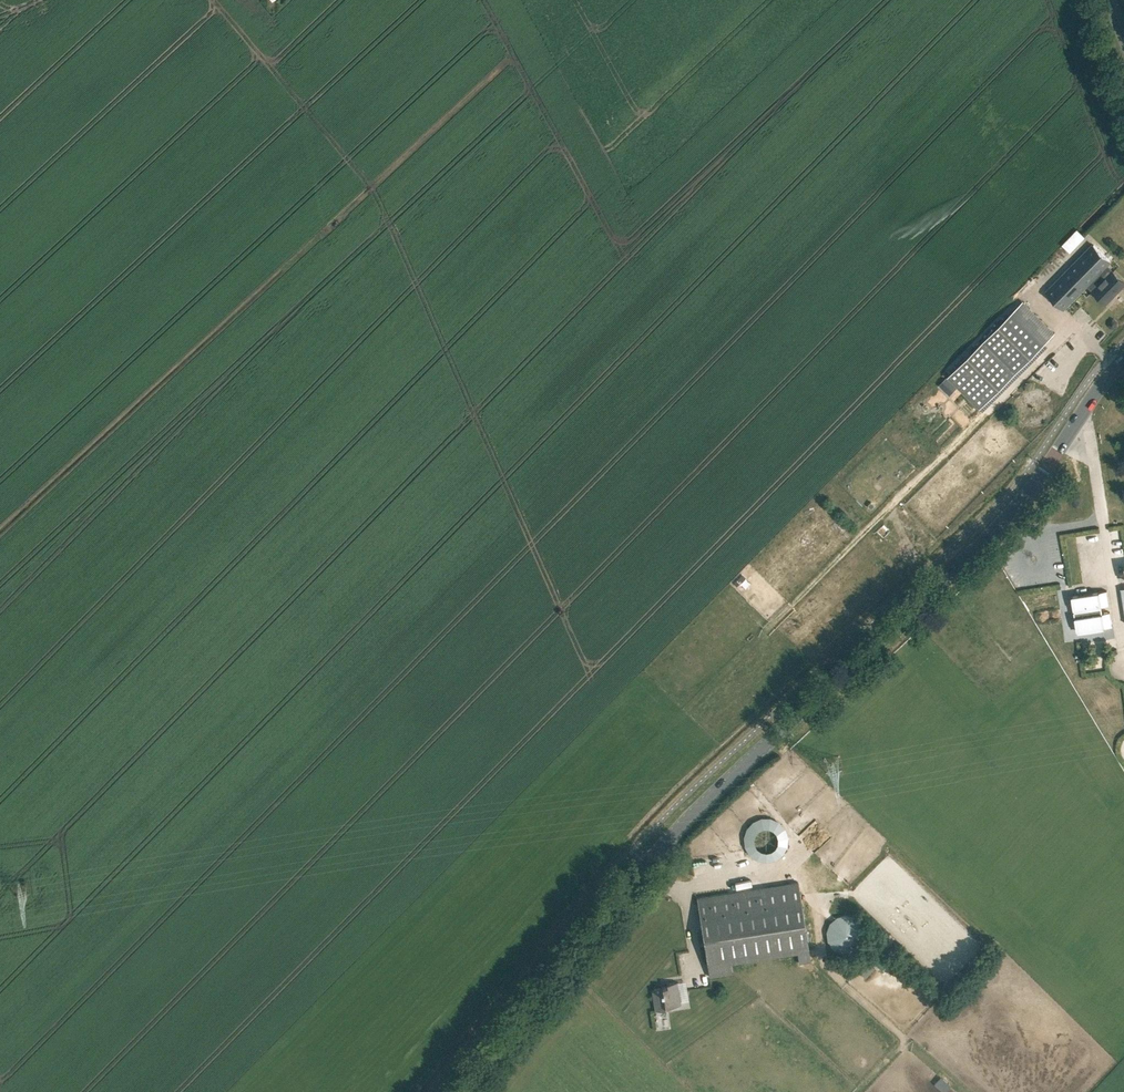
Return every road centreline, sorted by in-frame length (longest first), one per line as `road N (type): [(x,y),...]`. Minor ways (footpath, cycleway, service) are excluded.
road 1 (tertiary): [(458,1091),(648,861),(981,545),(1123,360)]

